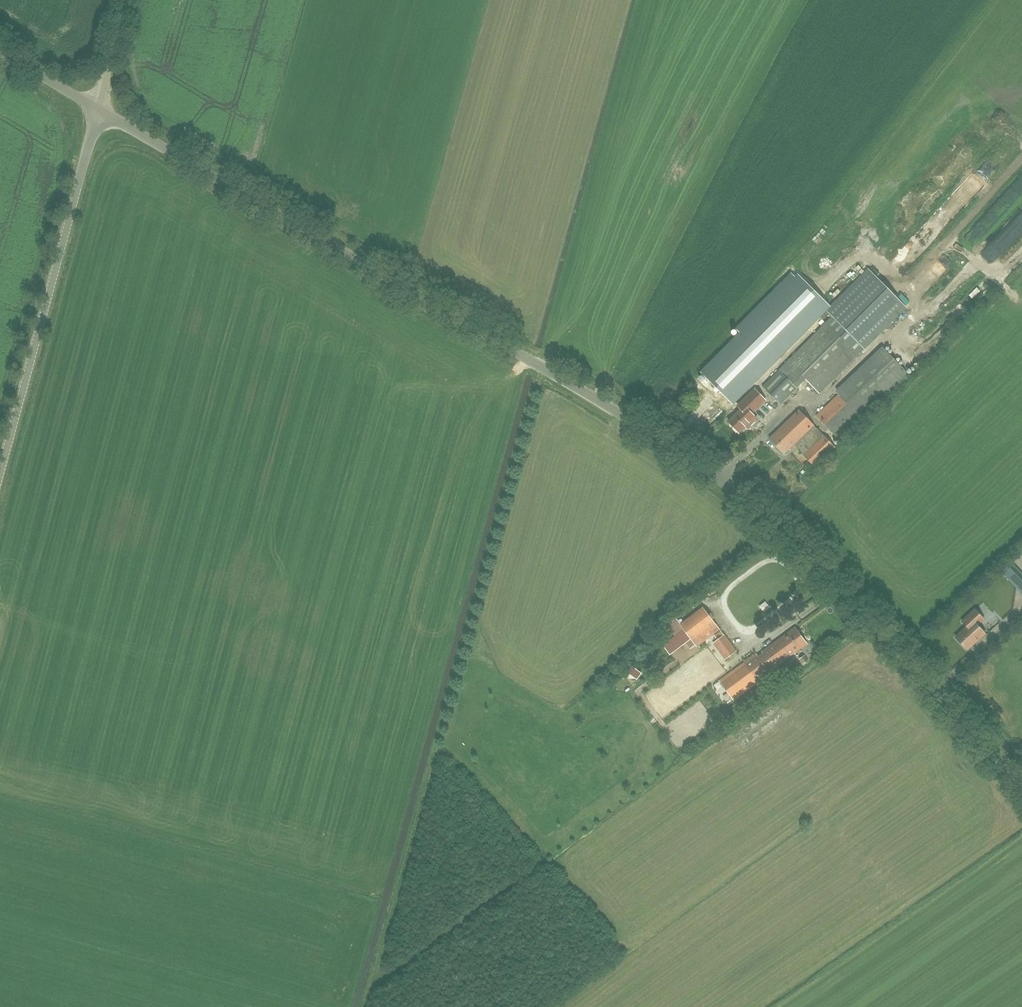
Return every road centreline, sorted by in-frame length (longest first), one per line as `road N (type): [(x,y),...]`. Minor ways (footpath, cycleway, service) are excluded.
road 1 (unclassified): [(1021,784),(793,540),(672,445),(98,109)]
road 2 (unclassified): [(0,473),(98,109)]

